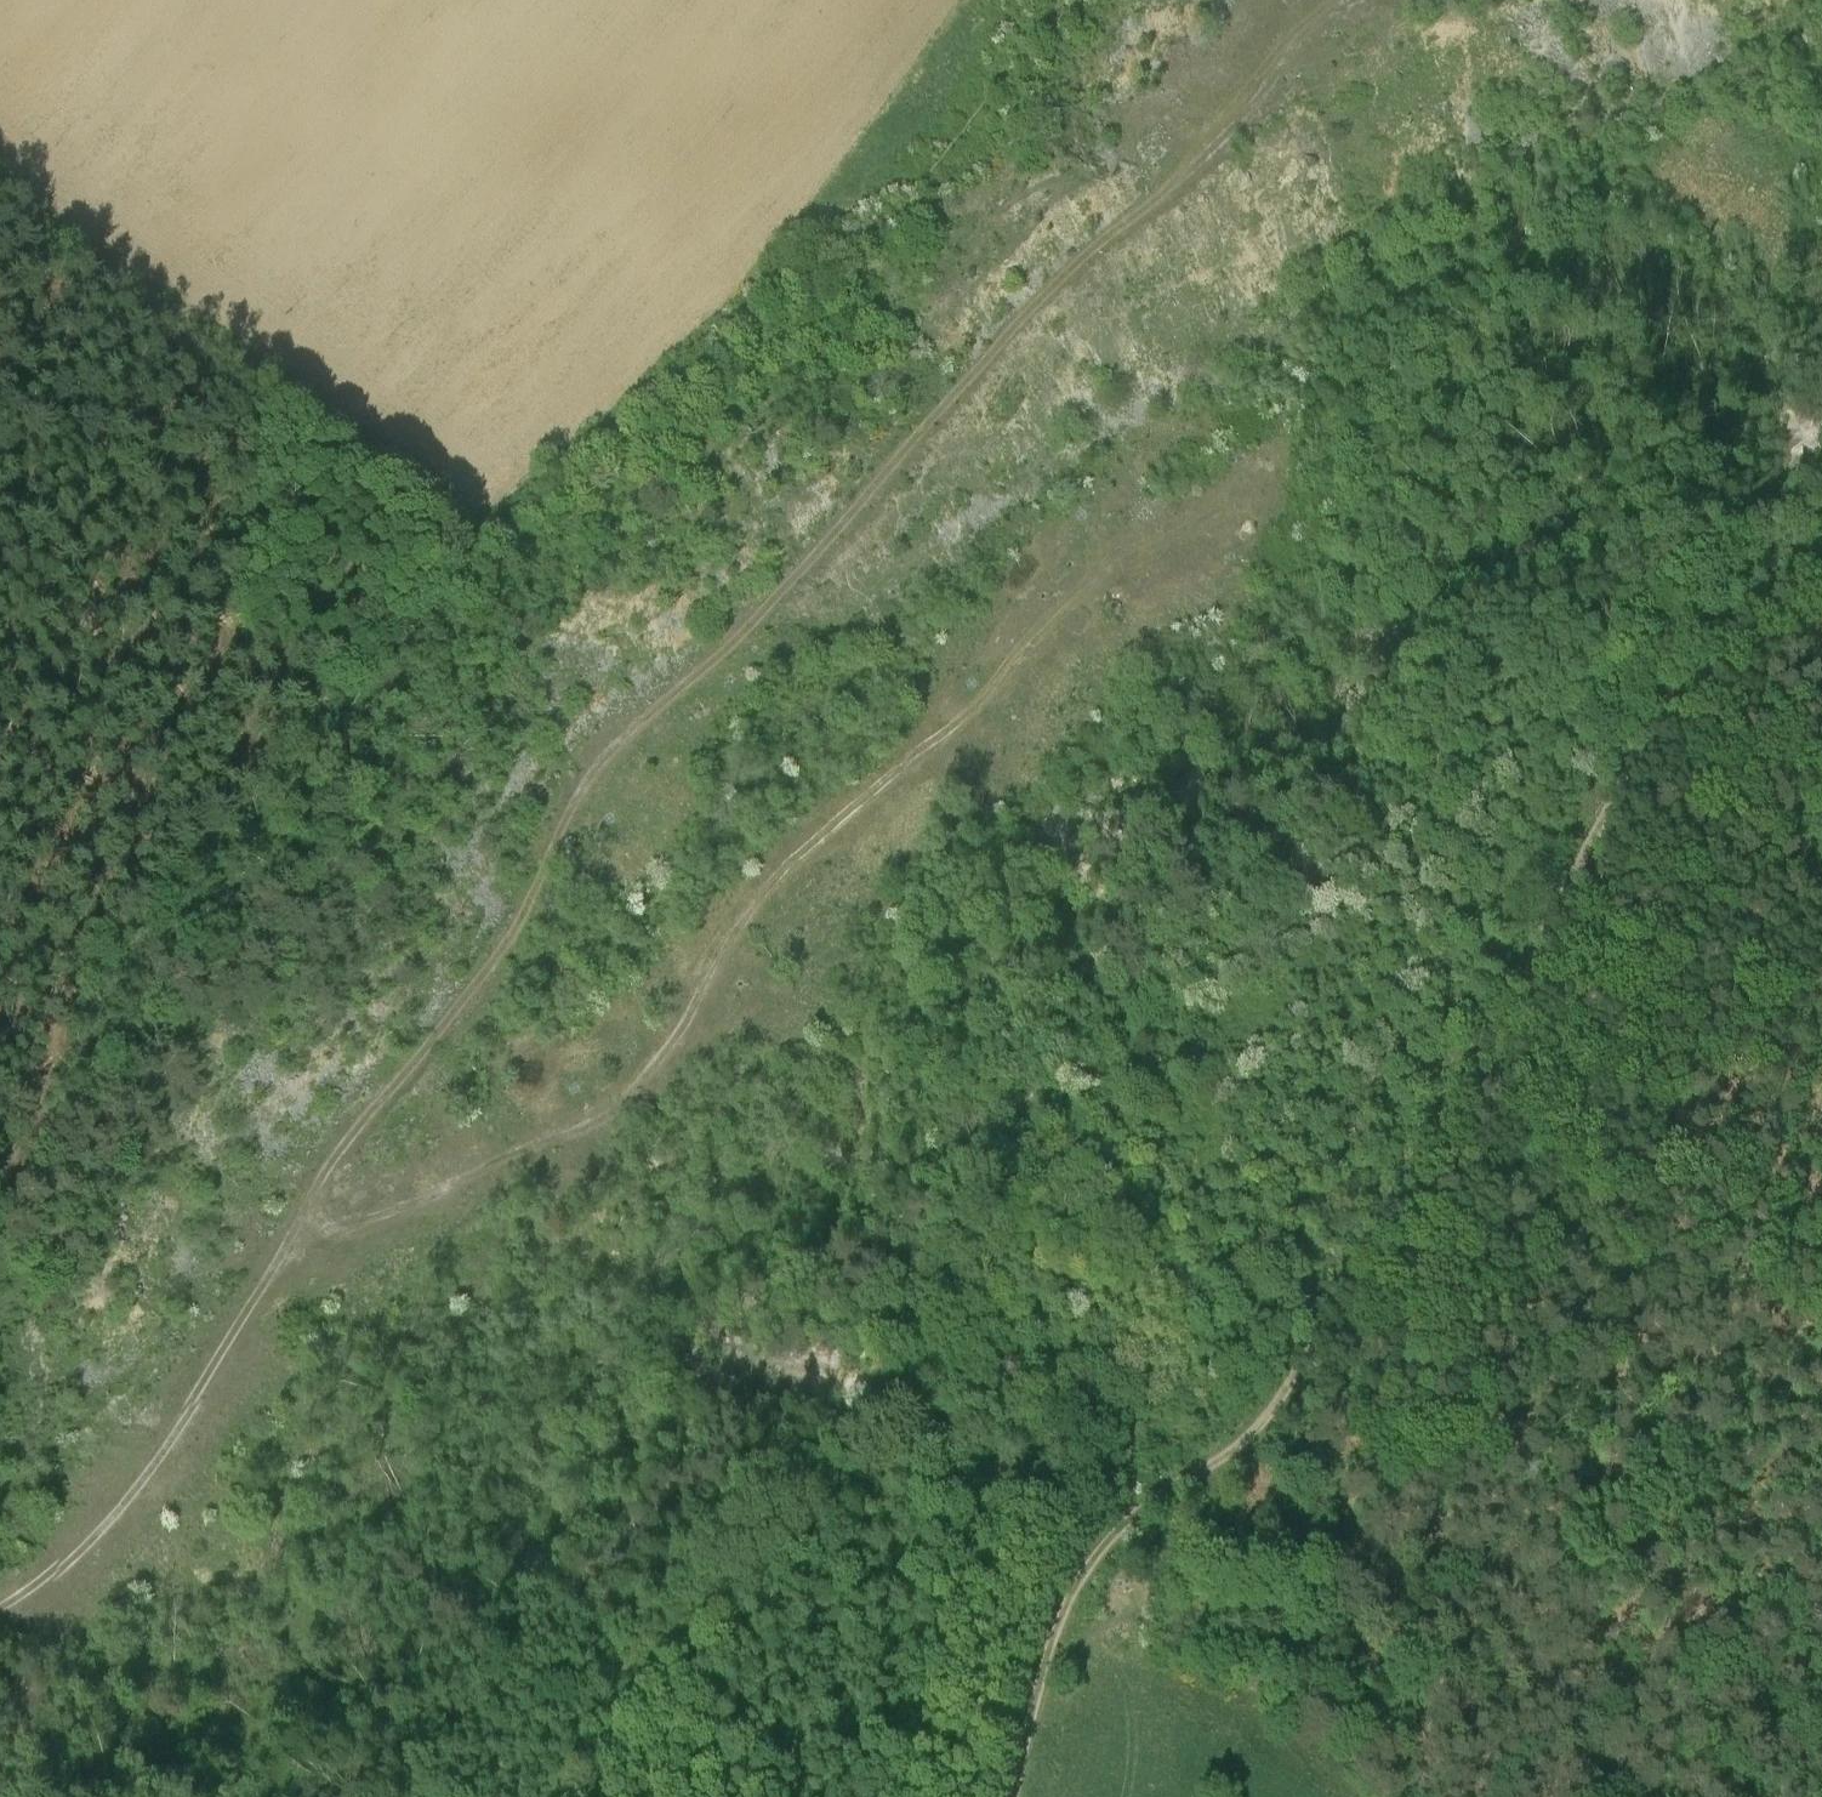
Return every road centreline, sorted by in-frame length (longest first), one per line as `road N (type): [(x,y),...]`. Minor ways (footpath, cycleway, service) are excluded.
road 1 (track): [(1821,573),(1679,702),(1636,756),(1272,1413),(1190,1480)]
road 2 (track): [(1017,1796),(1072,1598),(1124,1525),(1159,1494),(1190,1480)]

